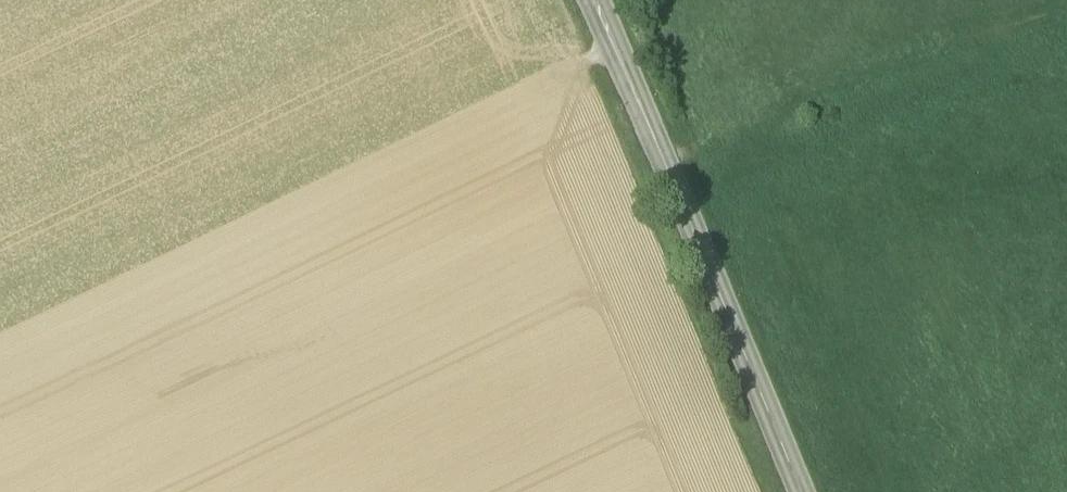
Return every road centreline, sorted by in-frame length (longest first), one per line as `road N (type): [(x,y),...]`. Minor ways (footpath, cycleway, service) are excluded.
road 1 (tertiary): [(595,0),(800,491)]

